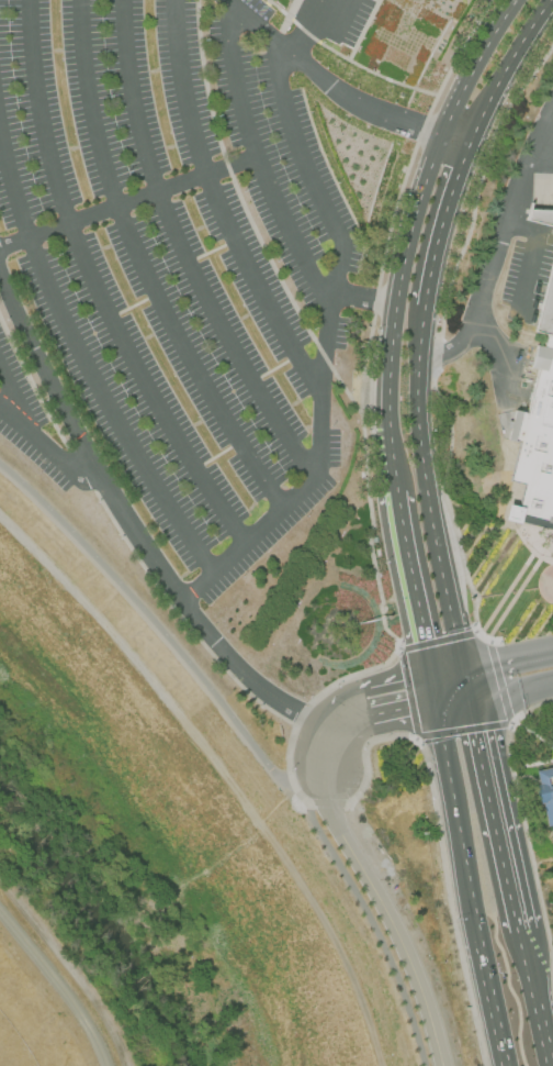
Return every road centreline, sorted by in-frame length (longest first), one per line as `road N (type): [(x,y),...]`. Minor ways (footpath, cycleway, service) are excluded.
road 1 (secondary): [(518,0),(463,91),(411,231),(391,358),(393,466)]
road 2 (secondary): [(465,669),(422,462),(421,326)]
road 3 (secondary): [(520,924),(472,702)]
road 4 (secondary): [(462,857),(506,1065)]
road 5 (secondary): [(466,148),(552,0)]
road 6 (secondary): [(421,326),(458,175)]
road 7 (secondary): [(436,710),(462,857)]
road 8 (secondary): [(398,499),(422,640)]

